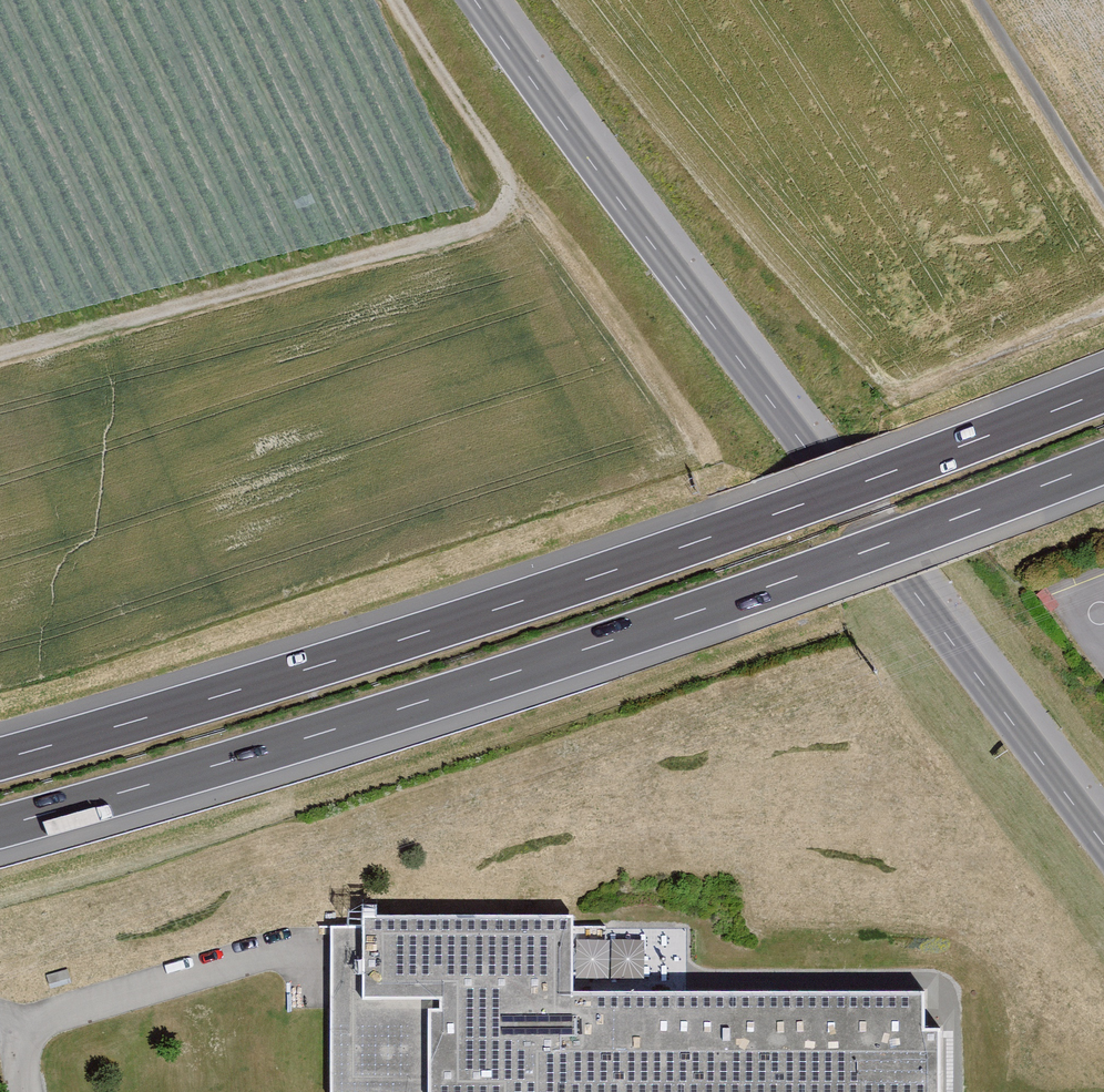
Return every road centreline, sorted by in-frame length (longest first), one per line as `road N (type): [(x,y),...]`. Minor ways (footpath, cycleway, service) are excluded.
road 1 (motorway): [(1103,389),(581,581),(0,759)]
road 2 (motorway): [(0,828),(599,645),(1103,462)]
road 3 (tertiary): [(475,0),(1103,844)]
road 4 (track): [(396,0),(503,167),(508,194),(496,216),(468,231),(0,355)]
road 5 (track): [(972,0),(1103,206)]

